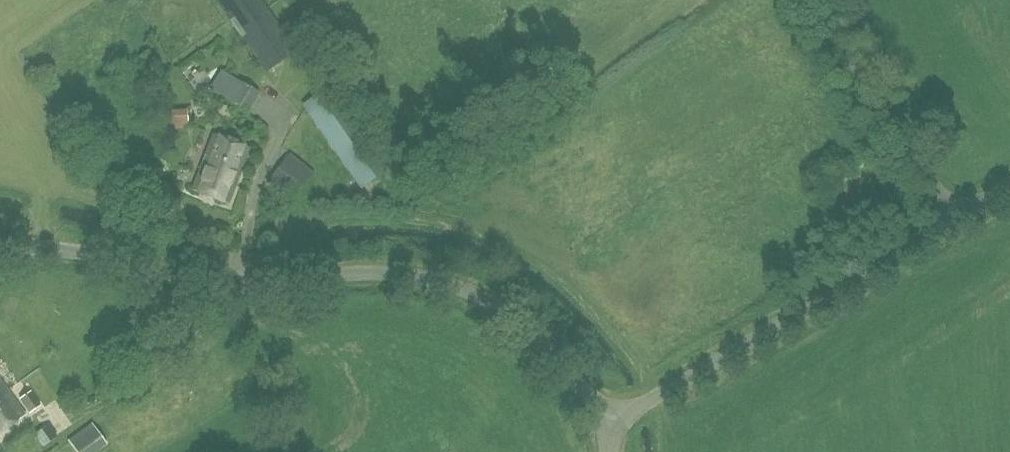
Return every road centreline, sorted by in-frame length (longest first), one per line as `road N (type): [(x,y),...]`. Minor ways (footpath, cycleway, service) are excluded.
road 1 (unclassified): [(605,427),(569,369),(521,320),(447,286),(356,276),(240,286),(0,245)]
road 2 (unclassified): [(605,427),(1009,183)]

